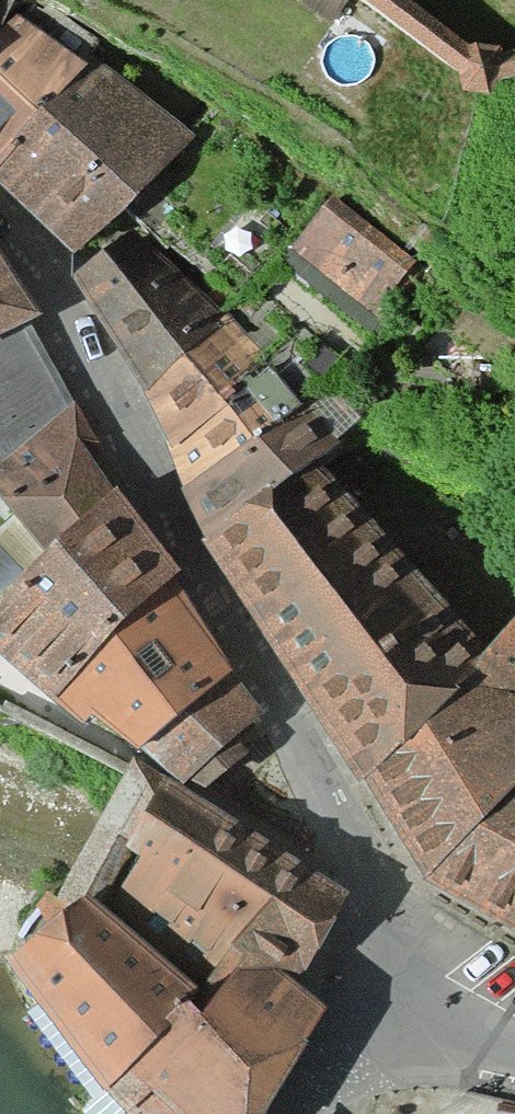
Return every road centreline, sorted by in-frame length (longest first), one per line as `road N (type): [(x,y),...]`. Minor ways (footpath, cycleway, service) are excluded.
road 1 (residential): [(0,214),(114,388),(359,872),(368,1026)]
road 2 (residential): [(368,1026),(514,1056)]

